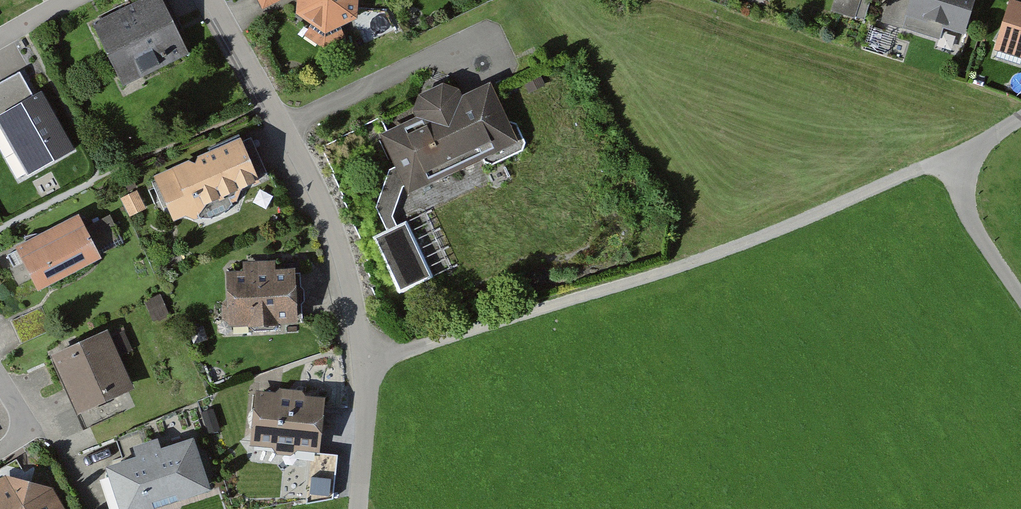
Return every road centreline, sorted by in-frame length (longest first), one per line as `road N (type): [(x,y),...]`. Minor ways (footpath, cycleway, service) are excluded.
road 1 (track): [(369,357),(671,269),(960,159)]
road 2 (residential): [(209,0),(331,230),(369,357)]
road 3 (residential): [(1020,290),(963,205),(960,159),(1020,118)]
road 4 (unclassified): [(369,357),(357,508)]

